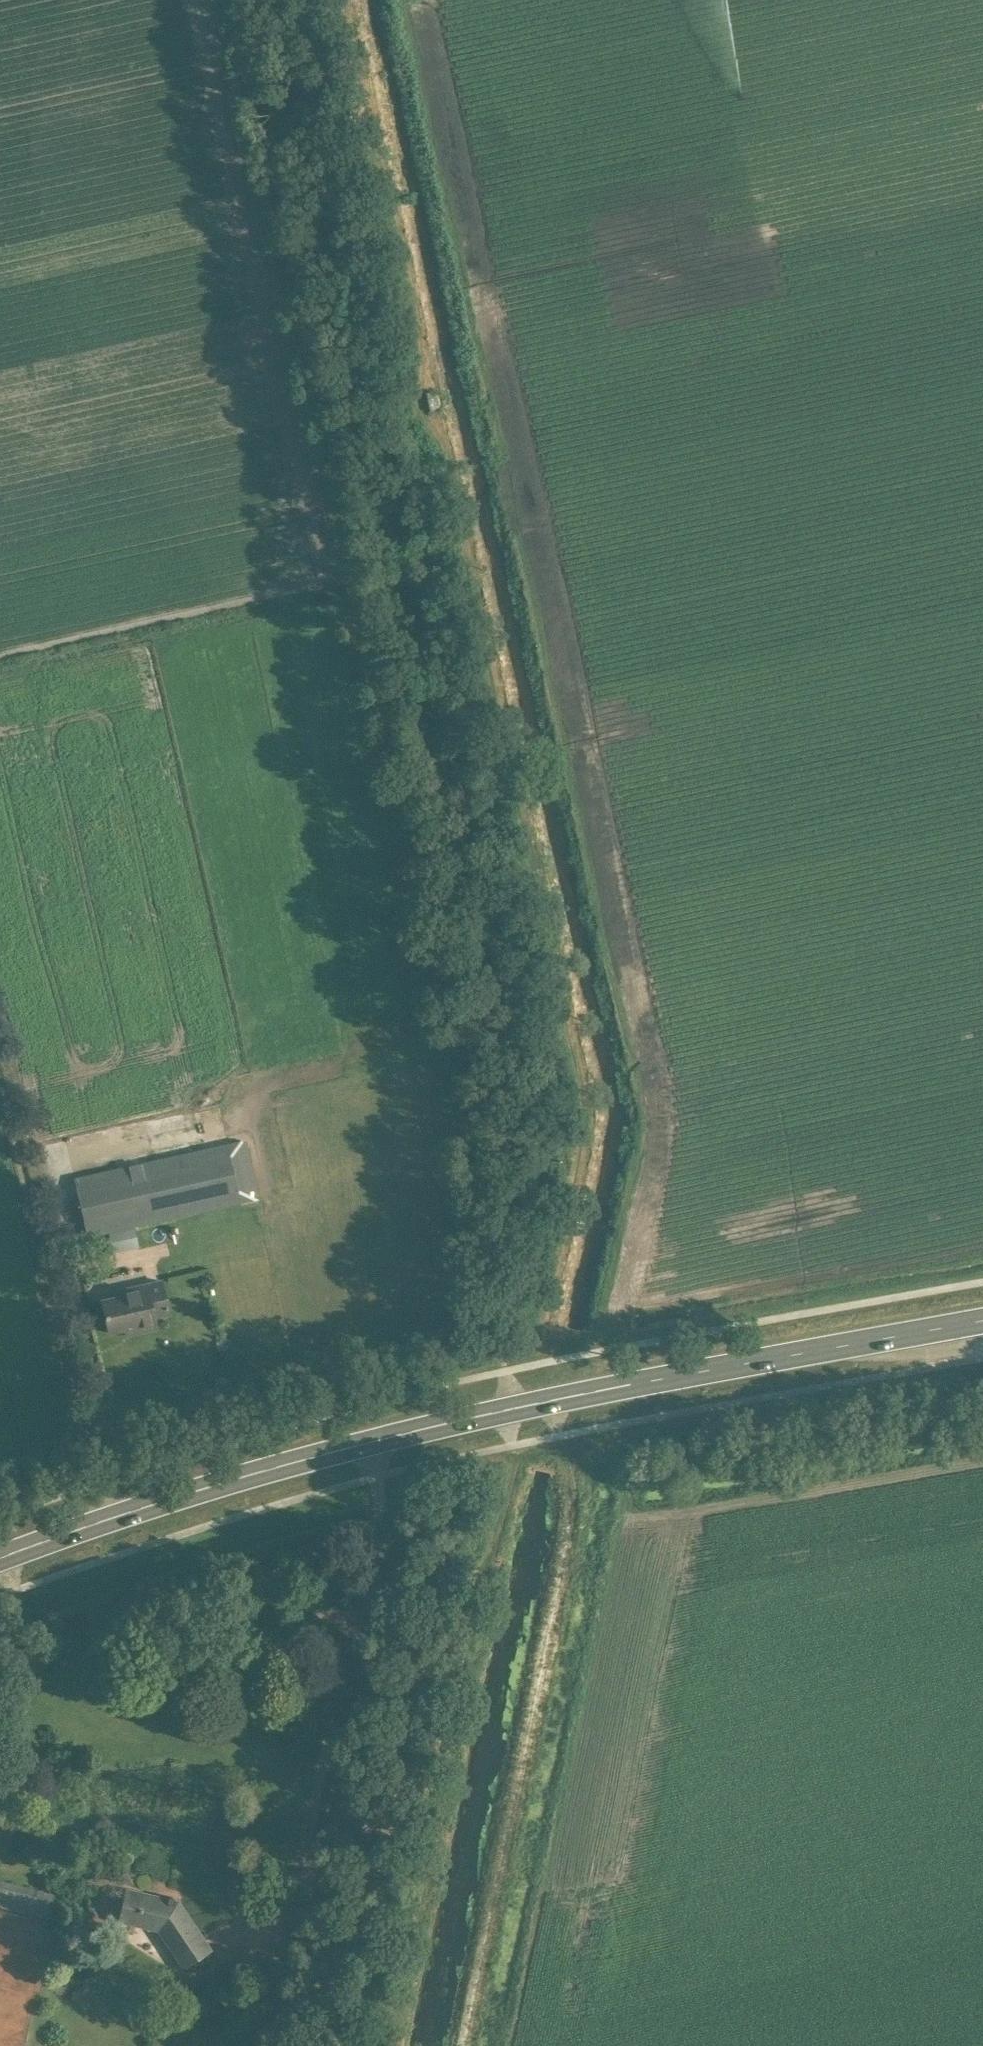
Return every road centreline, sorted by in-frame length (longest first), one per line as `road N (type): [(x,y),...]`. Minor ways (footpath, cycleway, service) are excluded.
road 1 (track): [(507,1370),(505,1355),(550,1340),(594,1115),(447,452),(427,425),(418,389),(428,361),(351,0)]
road 2 (primary): [(0,1557),(370,1441),(982,1320)]
road 3 (track): [(385,2045),(413,1953),(515,1470),(512,1445)]
road 4 (track): [(0,1815),(35,1673),(39,1542)]

